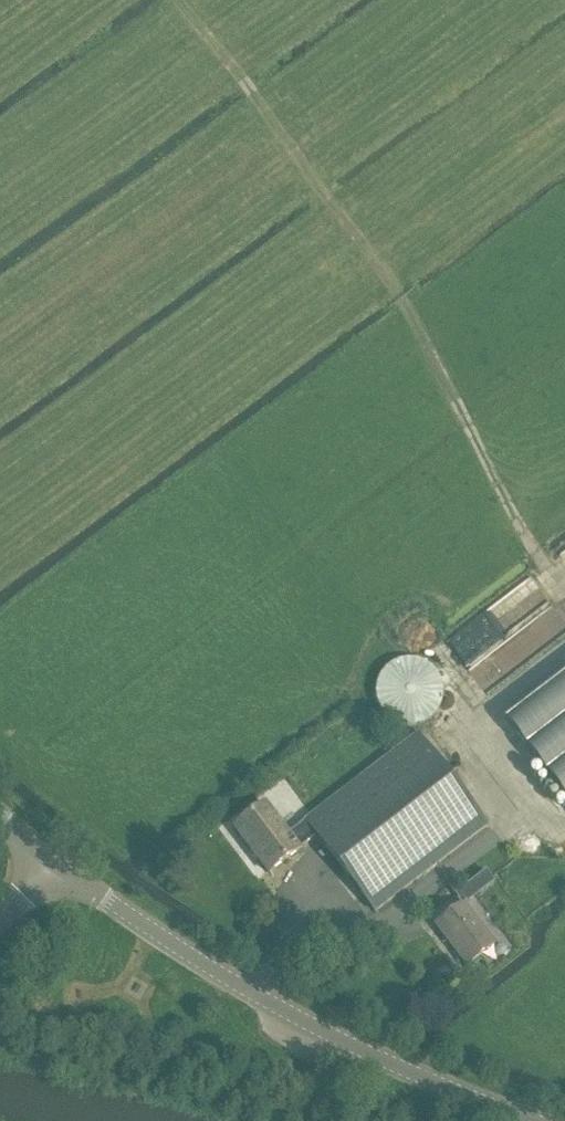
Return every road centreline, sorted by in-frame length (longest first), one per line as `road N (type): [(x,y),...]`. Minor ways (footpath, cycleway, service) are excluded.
road 1 (tertiary): [(533,1120),(311,1027),(55,865)]

